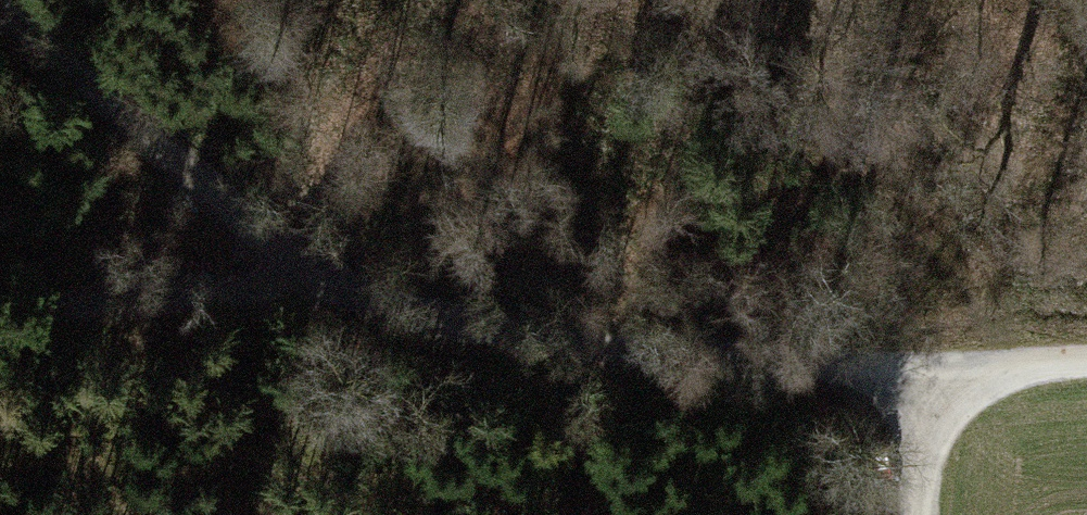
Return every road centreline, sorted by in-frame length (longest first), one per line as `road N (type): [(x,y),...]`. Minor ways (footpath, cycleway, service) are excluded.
road 1 (track): [(916,364),(619,352),(413,312),(301,269),(0,13)]
road 2 (track): [(301,269),(180,293),(0,302)]
road 3 (track): [(1086,361),(916,364)]
road 4 (track): [(913,514),(916,364)]

